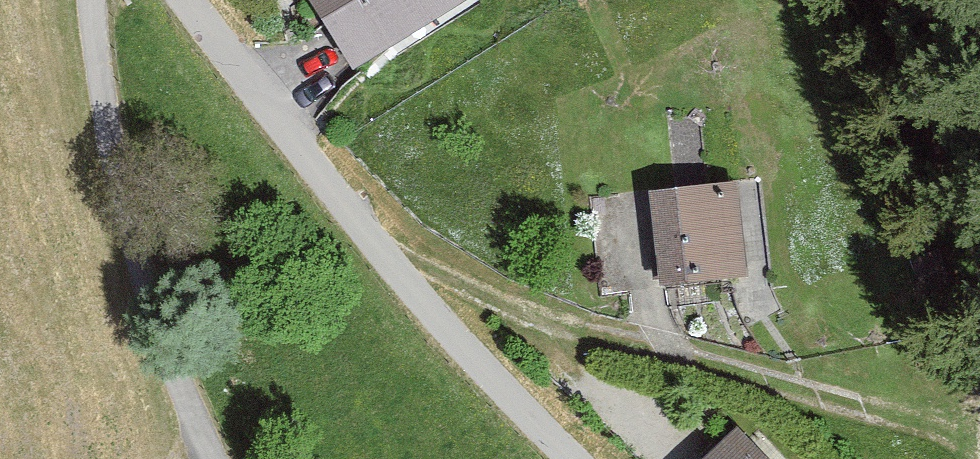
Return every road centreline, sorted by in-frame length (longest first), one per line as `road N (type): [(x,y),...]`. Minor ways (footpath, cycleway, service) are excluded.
road 1 (track): [(383,254),(546,327),(929,430),(971,458)]
road 2 (unclassified): [(183,0),(347,213),(570,458)]

